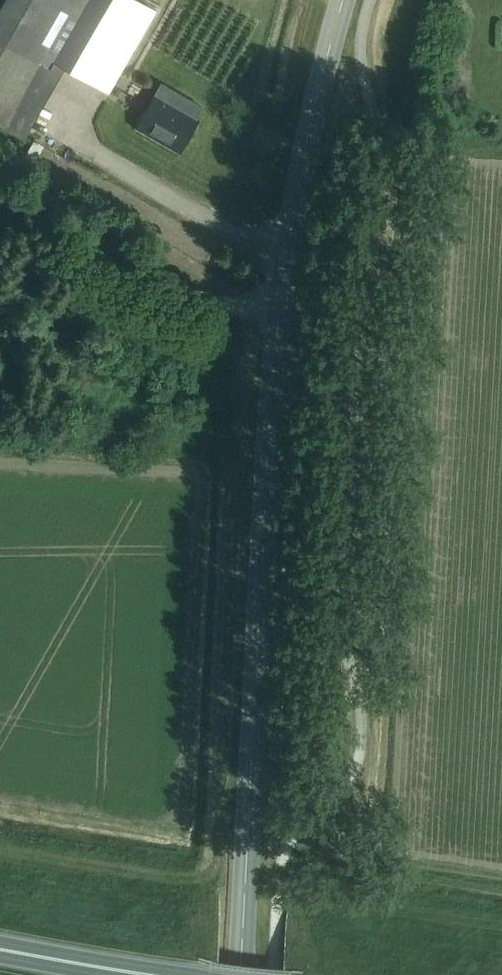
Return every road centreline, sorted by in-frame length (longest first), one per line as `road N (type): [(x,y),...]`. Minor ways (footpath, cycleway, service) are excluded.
road 1 (tertiary): [(240,974),(274,345),(295,204),(342,0)]
road 2 (trunk): [(161,974),(0,946)]

